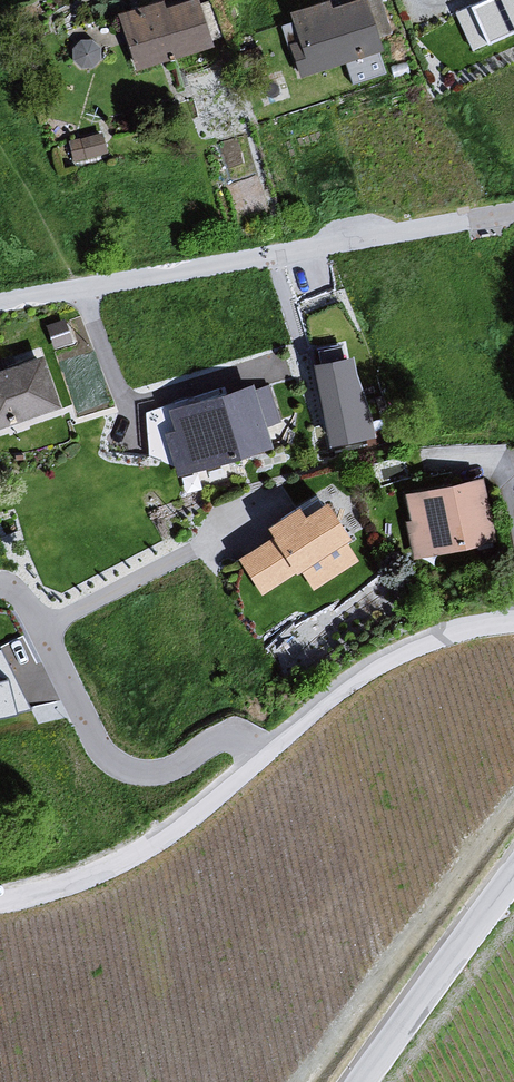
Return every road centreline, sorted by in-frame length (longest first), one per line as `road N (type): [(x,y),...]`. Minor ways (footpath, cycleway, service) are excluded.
road 1 (residential): [(0,304),(513,216)]
road 2 (residential): [(265,755),(242,736),(156,775),(117,766),(80,721),(51,638),(8,585),(0,586)]
road 3 (unclassified): [(265,755),(125,860),(0,901)]
road 4 (unclassified): [(513,623),(396,655),(265,755)]
road 5 (tertiary): [(513,879),(362,1081)]

